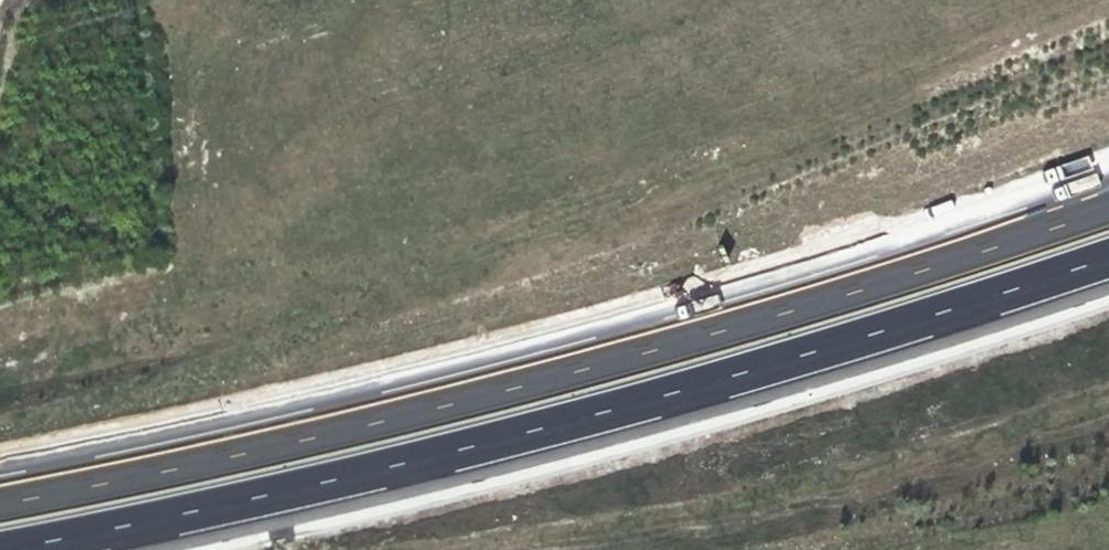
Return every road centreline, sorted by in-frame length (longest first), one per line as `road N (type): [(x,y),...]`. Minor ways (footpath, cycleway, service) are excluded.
road 1 (motorway): [(1108,196),(605,353),(0,493)]
road 2 (motorway): [(0,549),(588,413),(1108,255)]

